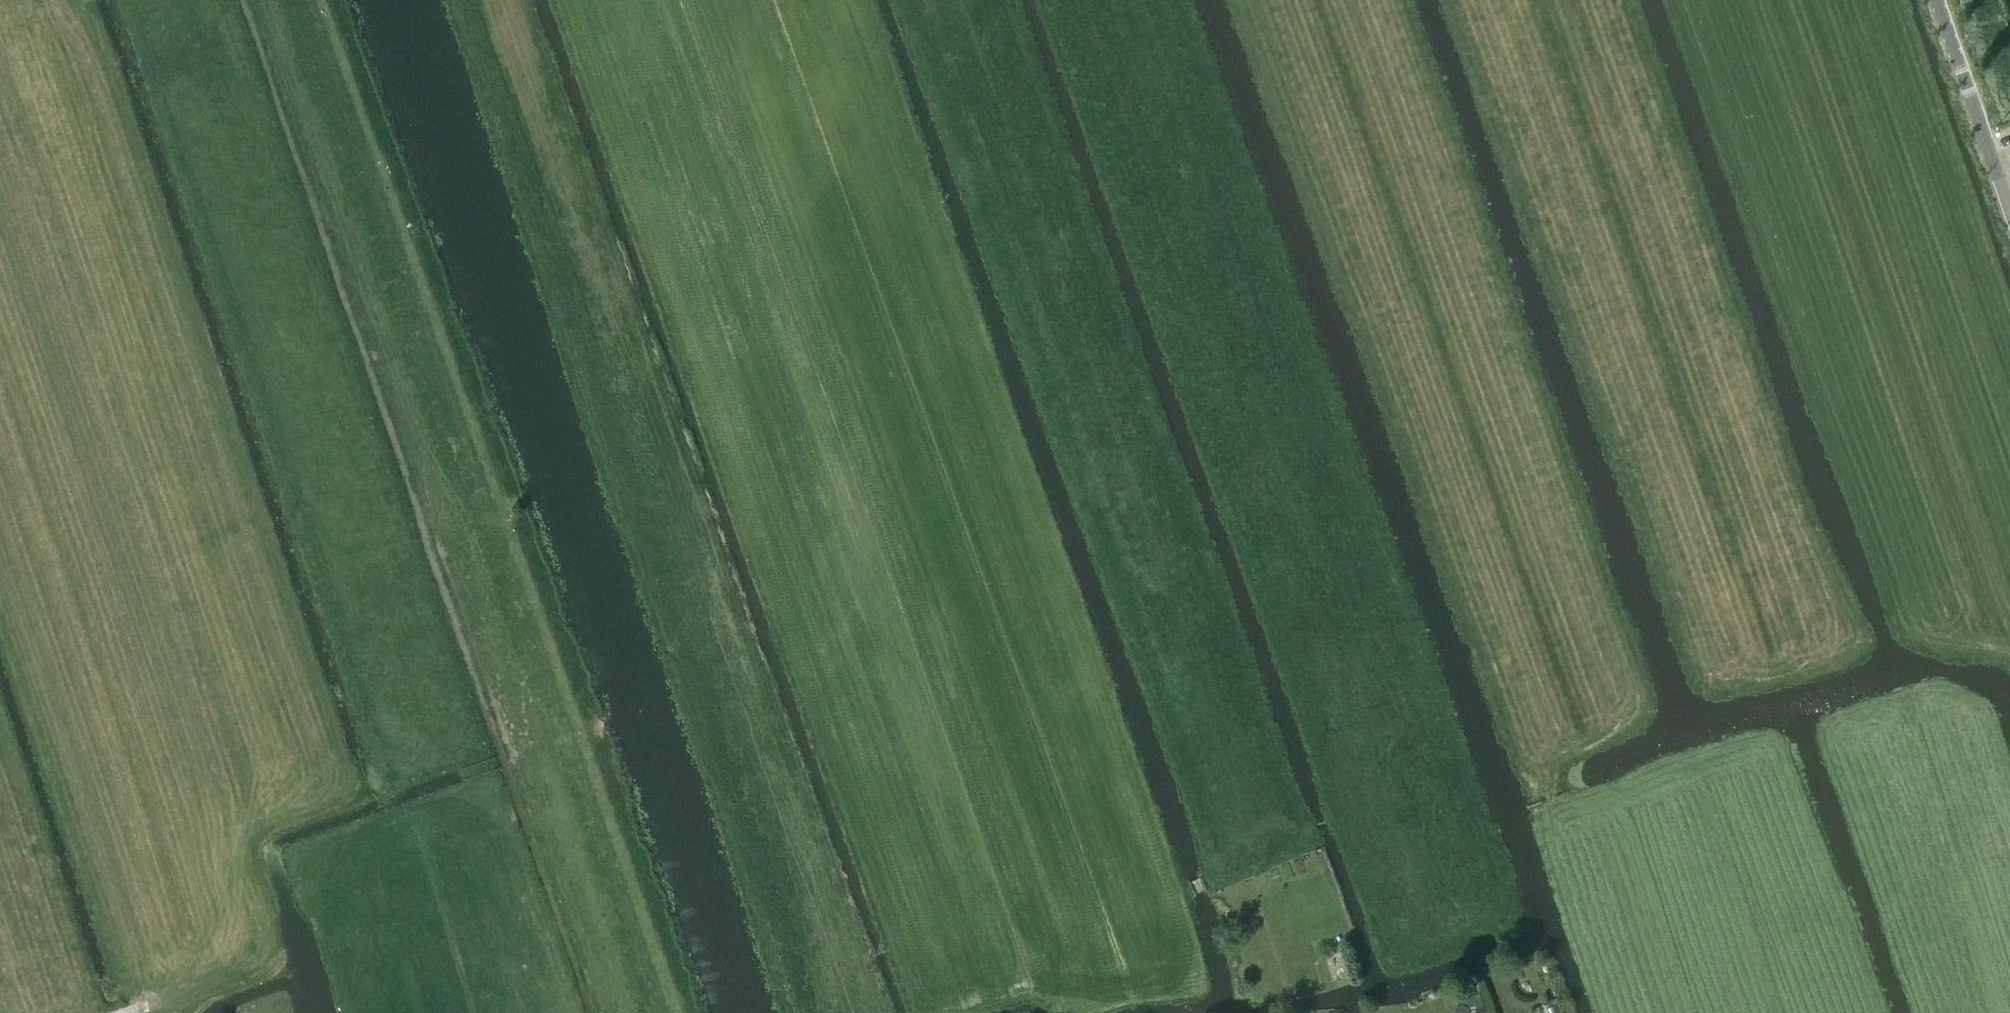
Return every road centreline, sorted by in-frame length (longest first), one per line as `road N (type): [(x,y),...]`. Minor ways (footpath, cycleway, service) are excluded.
road 1 (tertiary): [(2009,203),(1940,0)]

